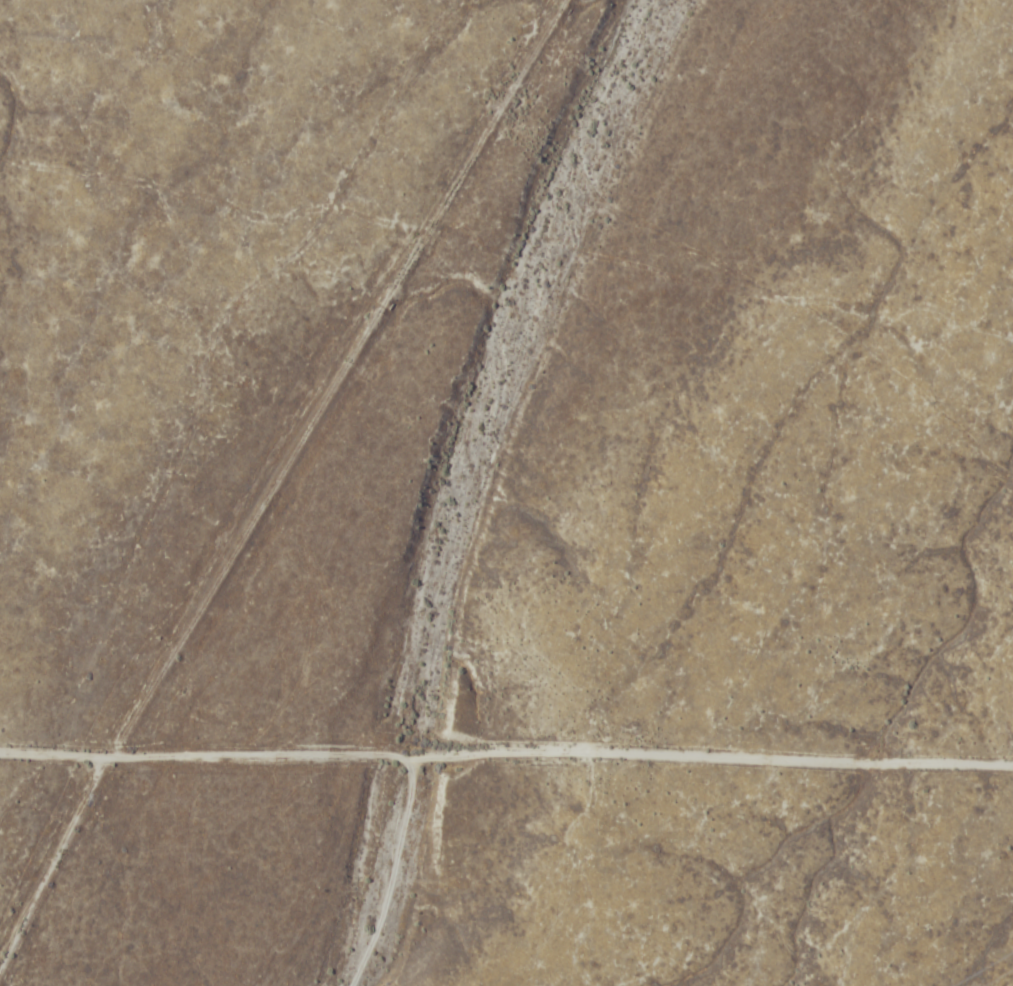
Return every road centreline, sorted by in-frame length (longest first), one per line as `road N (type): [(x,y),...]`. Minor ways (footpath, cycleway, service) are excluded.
road 1 (track): [(104,757),(1012,784)]
road 2 (track): [(0,971),(104,757)]

